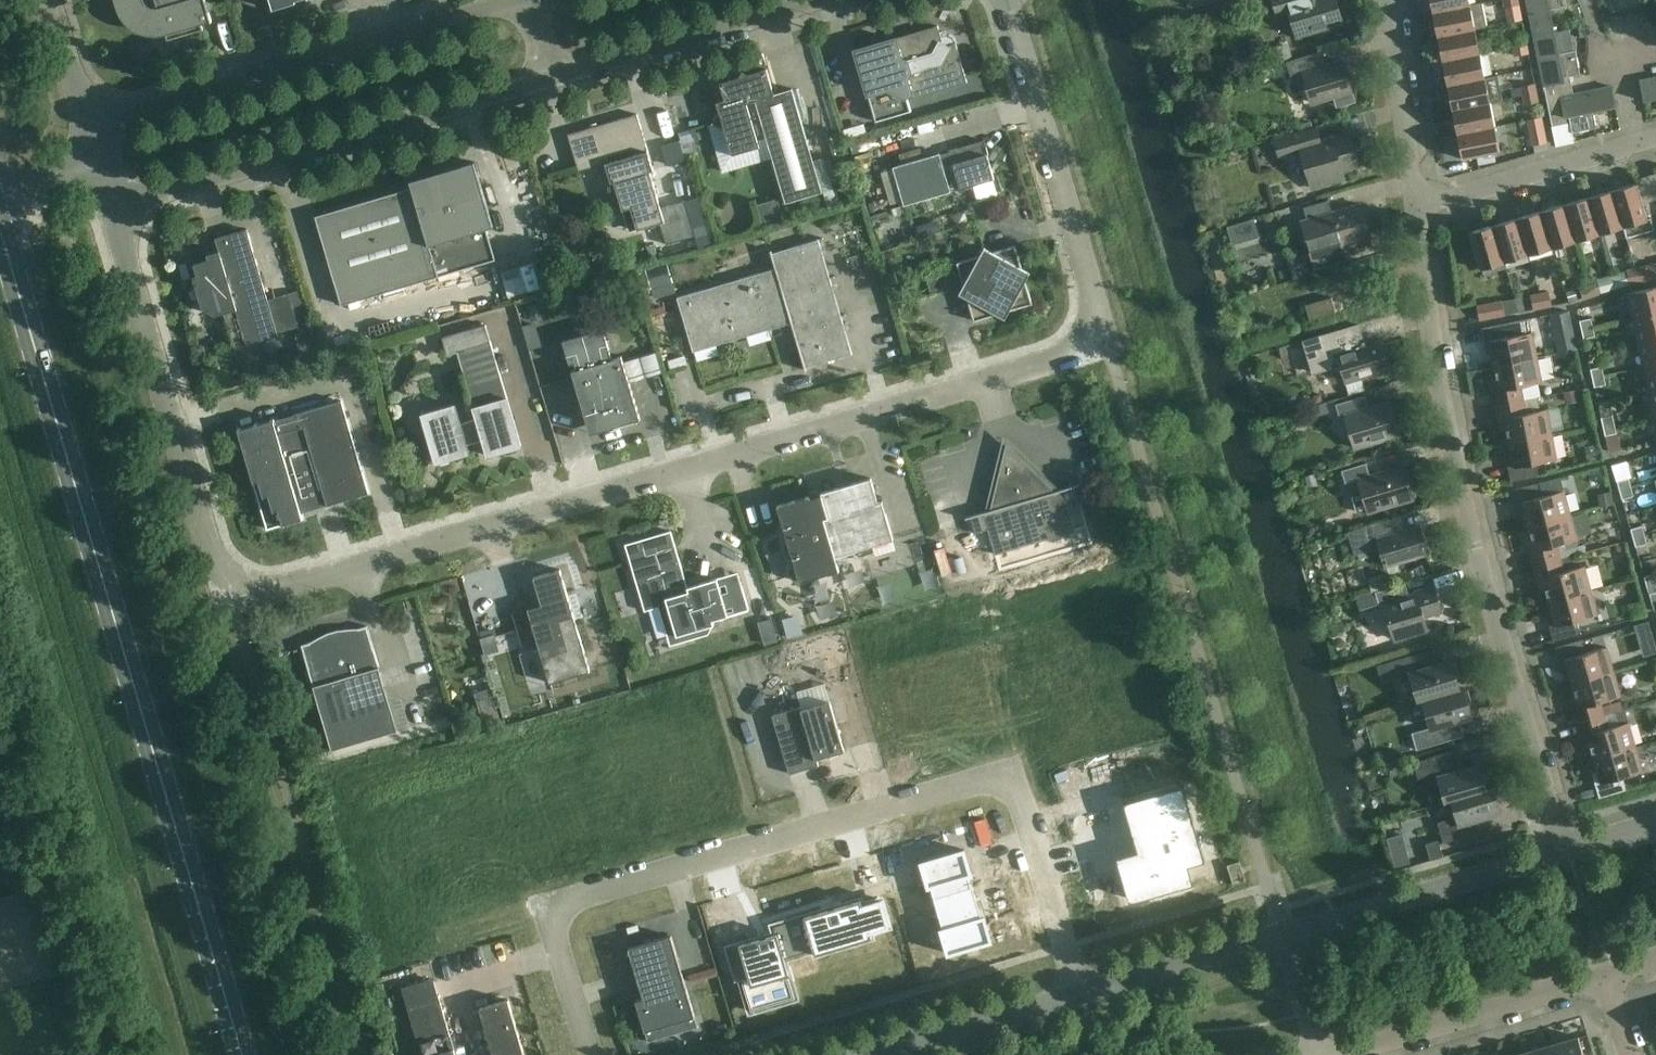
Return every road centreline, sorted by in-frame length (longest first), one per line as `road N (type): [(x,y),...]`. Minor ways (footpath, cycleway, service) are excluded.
road 1 (unclassified): [(235,592),(256,593),(1092,356),(1102,327),(1006,0)]
road 2 (tertiary): [(245,1054),(0,218)]
road 3 (unclassified): [(594,1054),(551,909),(1010,777),(1082,996)]
road 4 (residential): [(1565,853),(1475,532),(1423,208)]
road 5 (unclassified): [(118,210),(555,79)]
road 6 (unclassified): [(510,0),(92,121)]
road 7 (unclassified): [(235,592),(222,575),(118,210)]
road 8 (residential): [(1288,939),(1565,853)]
road 9 (unclassified): [(555,79),(817,0)]
road 10 (residential): [(1345,1054),(1602,977)]
road 11 (residential): [(1423,208),(1638,141)]
road 12 (residential): [(1082,996),(1288,939)]
road 13 (residential): [(1423,208),(1391,0)]
road 14 (residential): [(880,1054),(1082,996)]
road 15 (residential): [(1638,141),(1616,5)]
road 16 (unclassified): [(92,121),(57,0)]

